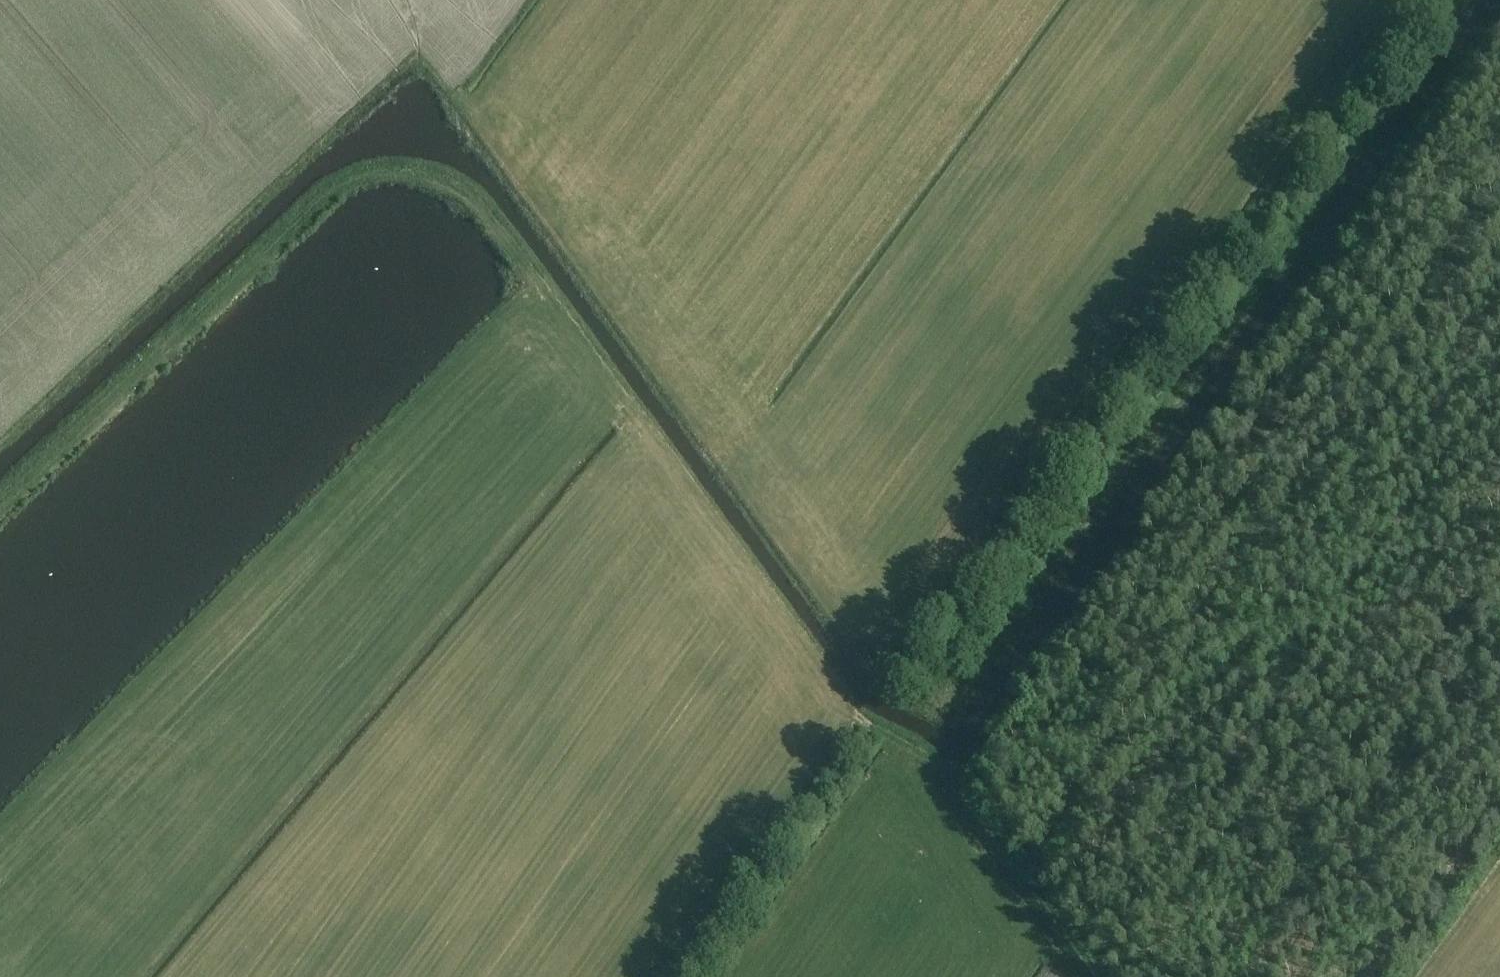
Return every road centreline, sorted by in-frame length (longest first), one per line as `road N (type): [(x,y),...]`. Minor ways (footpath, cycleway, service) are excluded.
road 1 (track): [(0,504),(331,187),(386,177),(451,188),(528,273)]

